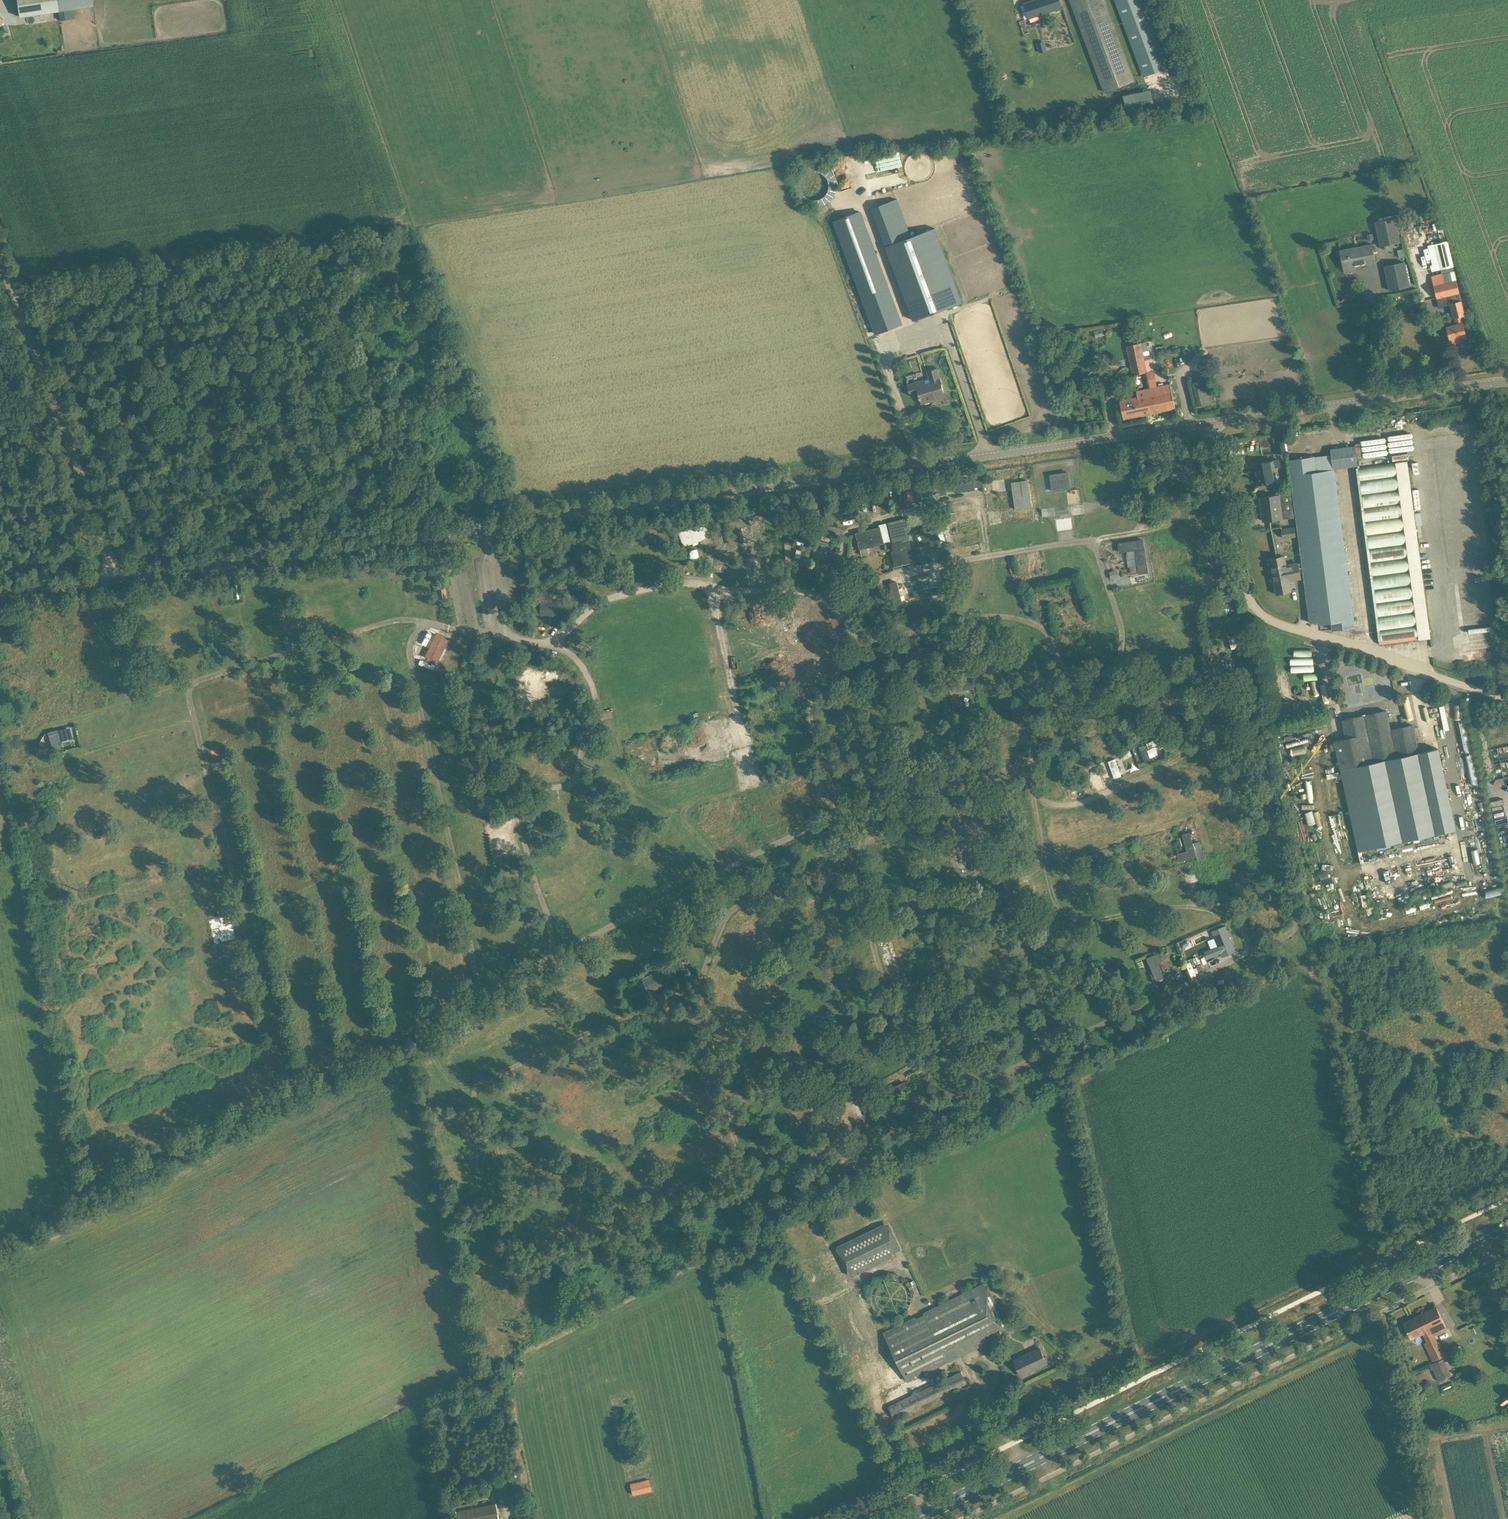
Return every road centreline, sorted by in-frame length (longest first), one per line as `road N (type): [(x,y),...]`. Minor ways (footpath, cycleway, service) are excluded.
road 1 (unclassified): [(117,580),(1212,432)]
road 2 (primary): [(919,1518),(1507,1222)]
road 3 (unclassified): [(1507,699),(1272,621),(1253,606),(1212,432)]
road 4 (track): [(1252,951),(1237,924),(1208,909),(1064,919),(1029,776),(1016,766)]
road 5 (unclassified): [(117,580),(0,248)]
road 6 (track): [(189,687),(43,728),(39,751),(43,764),(60,763),(194,721)]
road 7 (track): [(714,944),(765,996),(773,1018),(761,1068),(737,1090),(757,1142),(755,1167),(800,1161),(817,1136)]
road 8 (unclassified): [(1212,432),(1507,396)]
road 9 (track): [(803,523),(845,530),(971,498),(981,504),(988,556)]
road 10 (track): [(245,926),(449,835)]
road 11 (track): [(976,782),(1002,856),(1014,929),(1050,976)]
road 12 (track): [(725,869),(680,821),(632,790),(614,733),(598,714)]
road 13 (track): [(717,586),(737,708),(710,732)]

